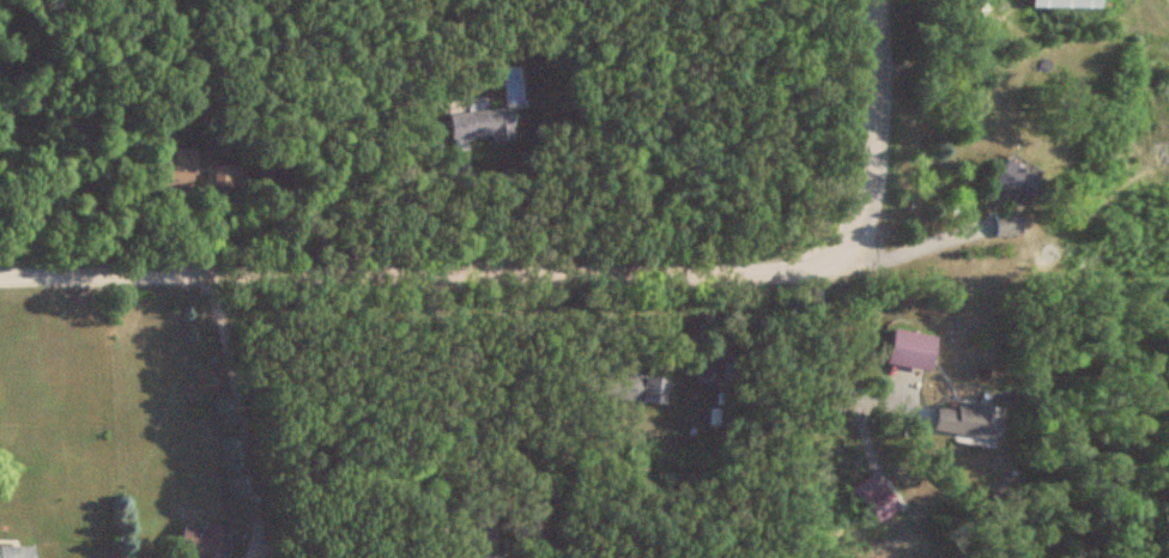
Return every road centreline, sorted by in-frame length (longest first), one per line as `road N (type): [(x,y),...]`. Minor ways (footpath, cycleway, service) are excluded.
road 1 (residential): [(1168,272),(914,275),(855,251),(788,272),(0,278)]
road 2 (residential): [(855,251),(871,214),(872,0)]

